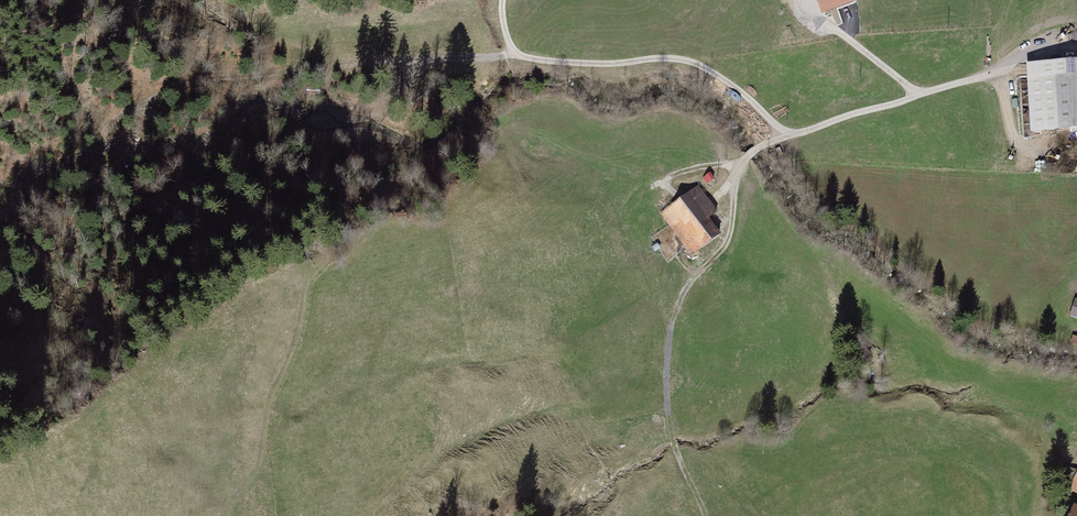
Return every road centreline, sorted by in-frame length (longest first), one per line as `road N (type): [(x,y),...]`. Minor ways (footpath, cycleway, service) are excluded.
road 1 (track): [(514,56),(217,78),(124,116),(107,131),(105,165),(197,219),(206,235)]
road 2 (track): [(225,515),(264,454),(274,395),(324,247),(223,248),(206,235)]
road 3 (track): [(921,99),(805,0)]

